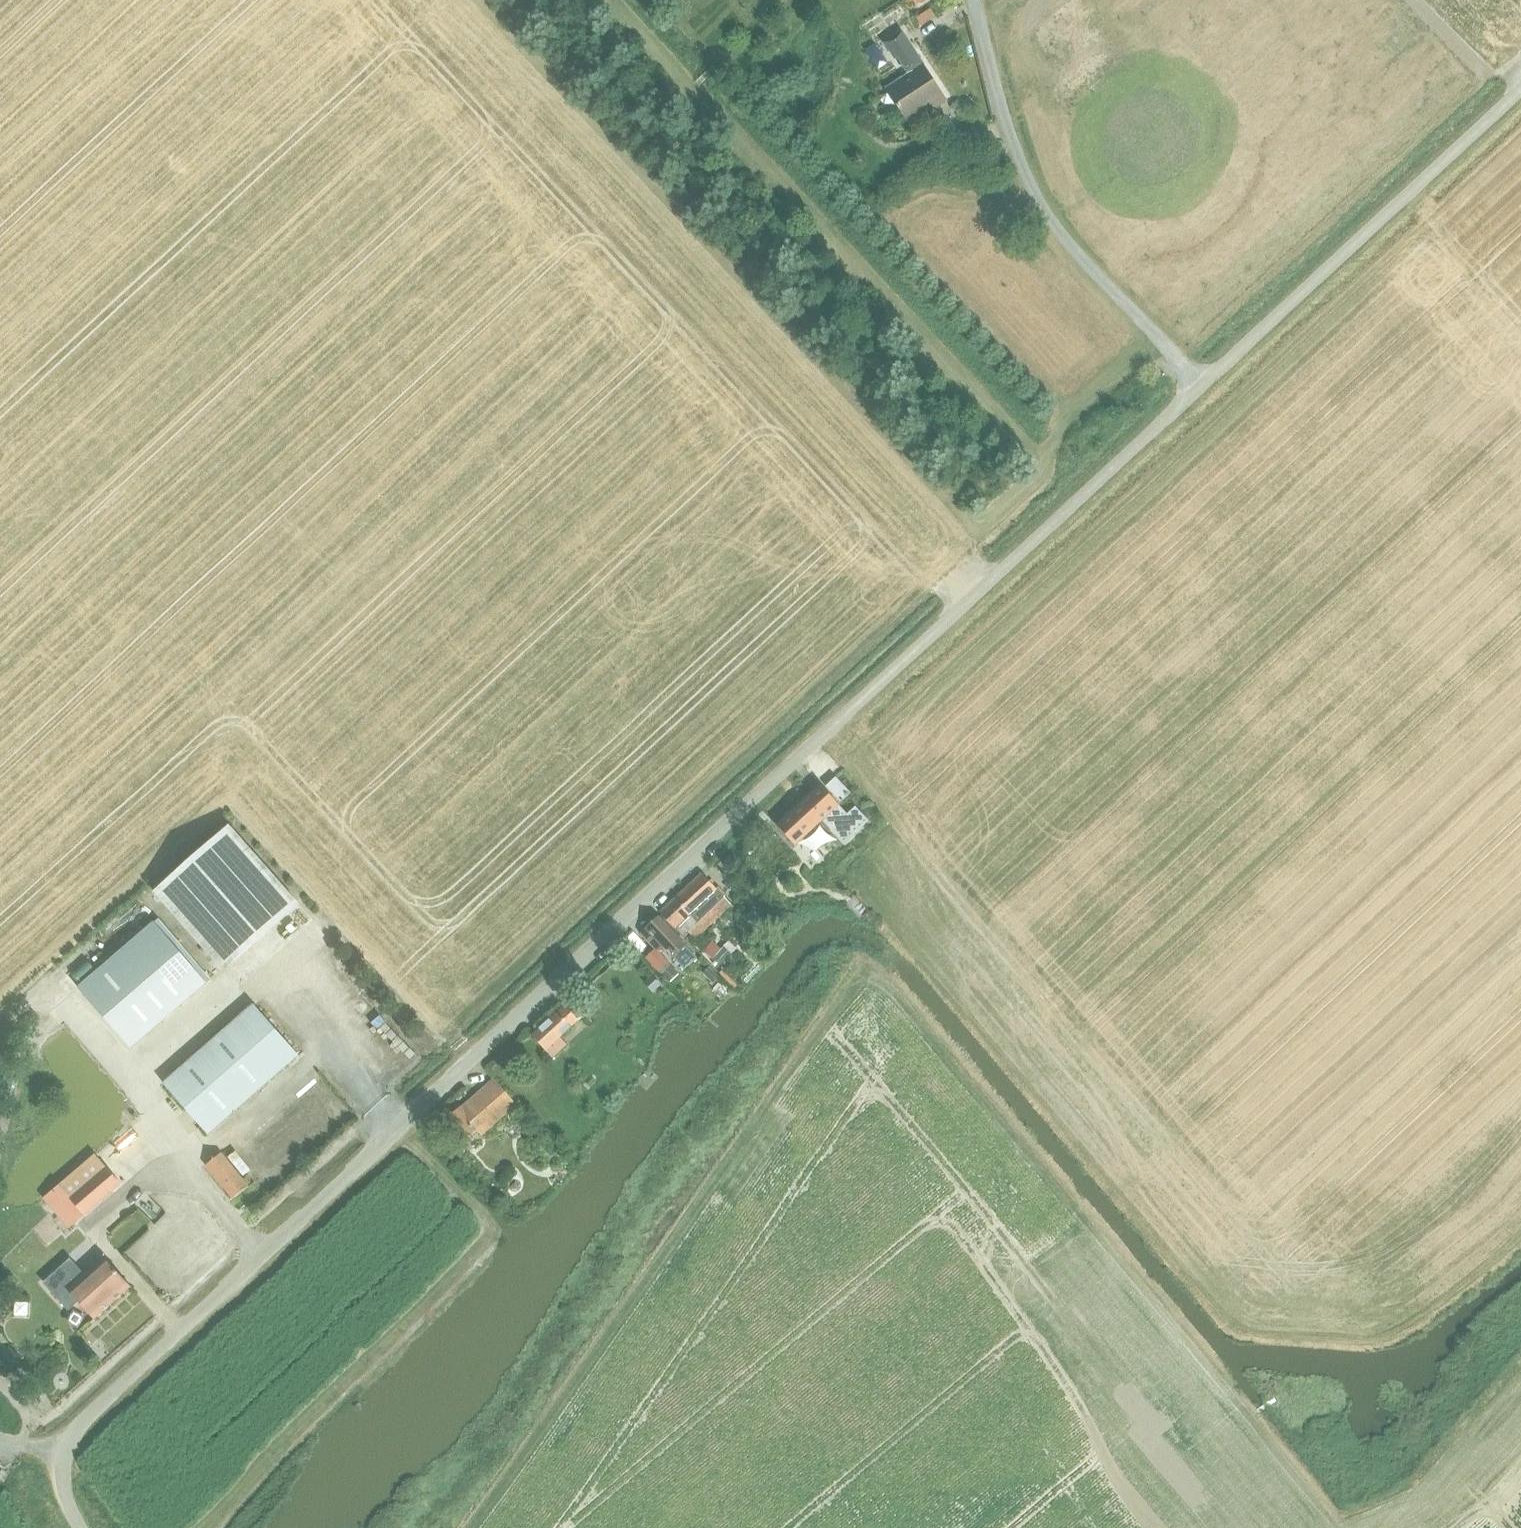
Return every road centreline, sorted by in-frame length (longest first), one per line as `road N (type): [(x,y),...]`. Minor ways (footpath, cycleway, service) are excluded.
road 1 (unclassified): [(80,1527),(62,1478),(67,1443),(79,1426),(1520,89)]

